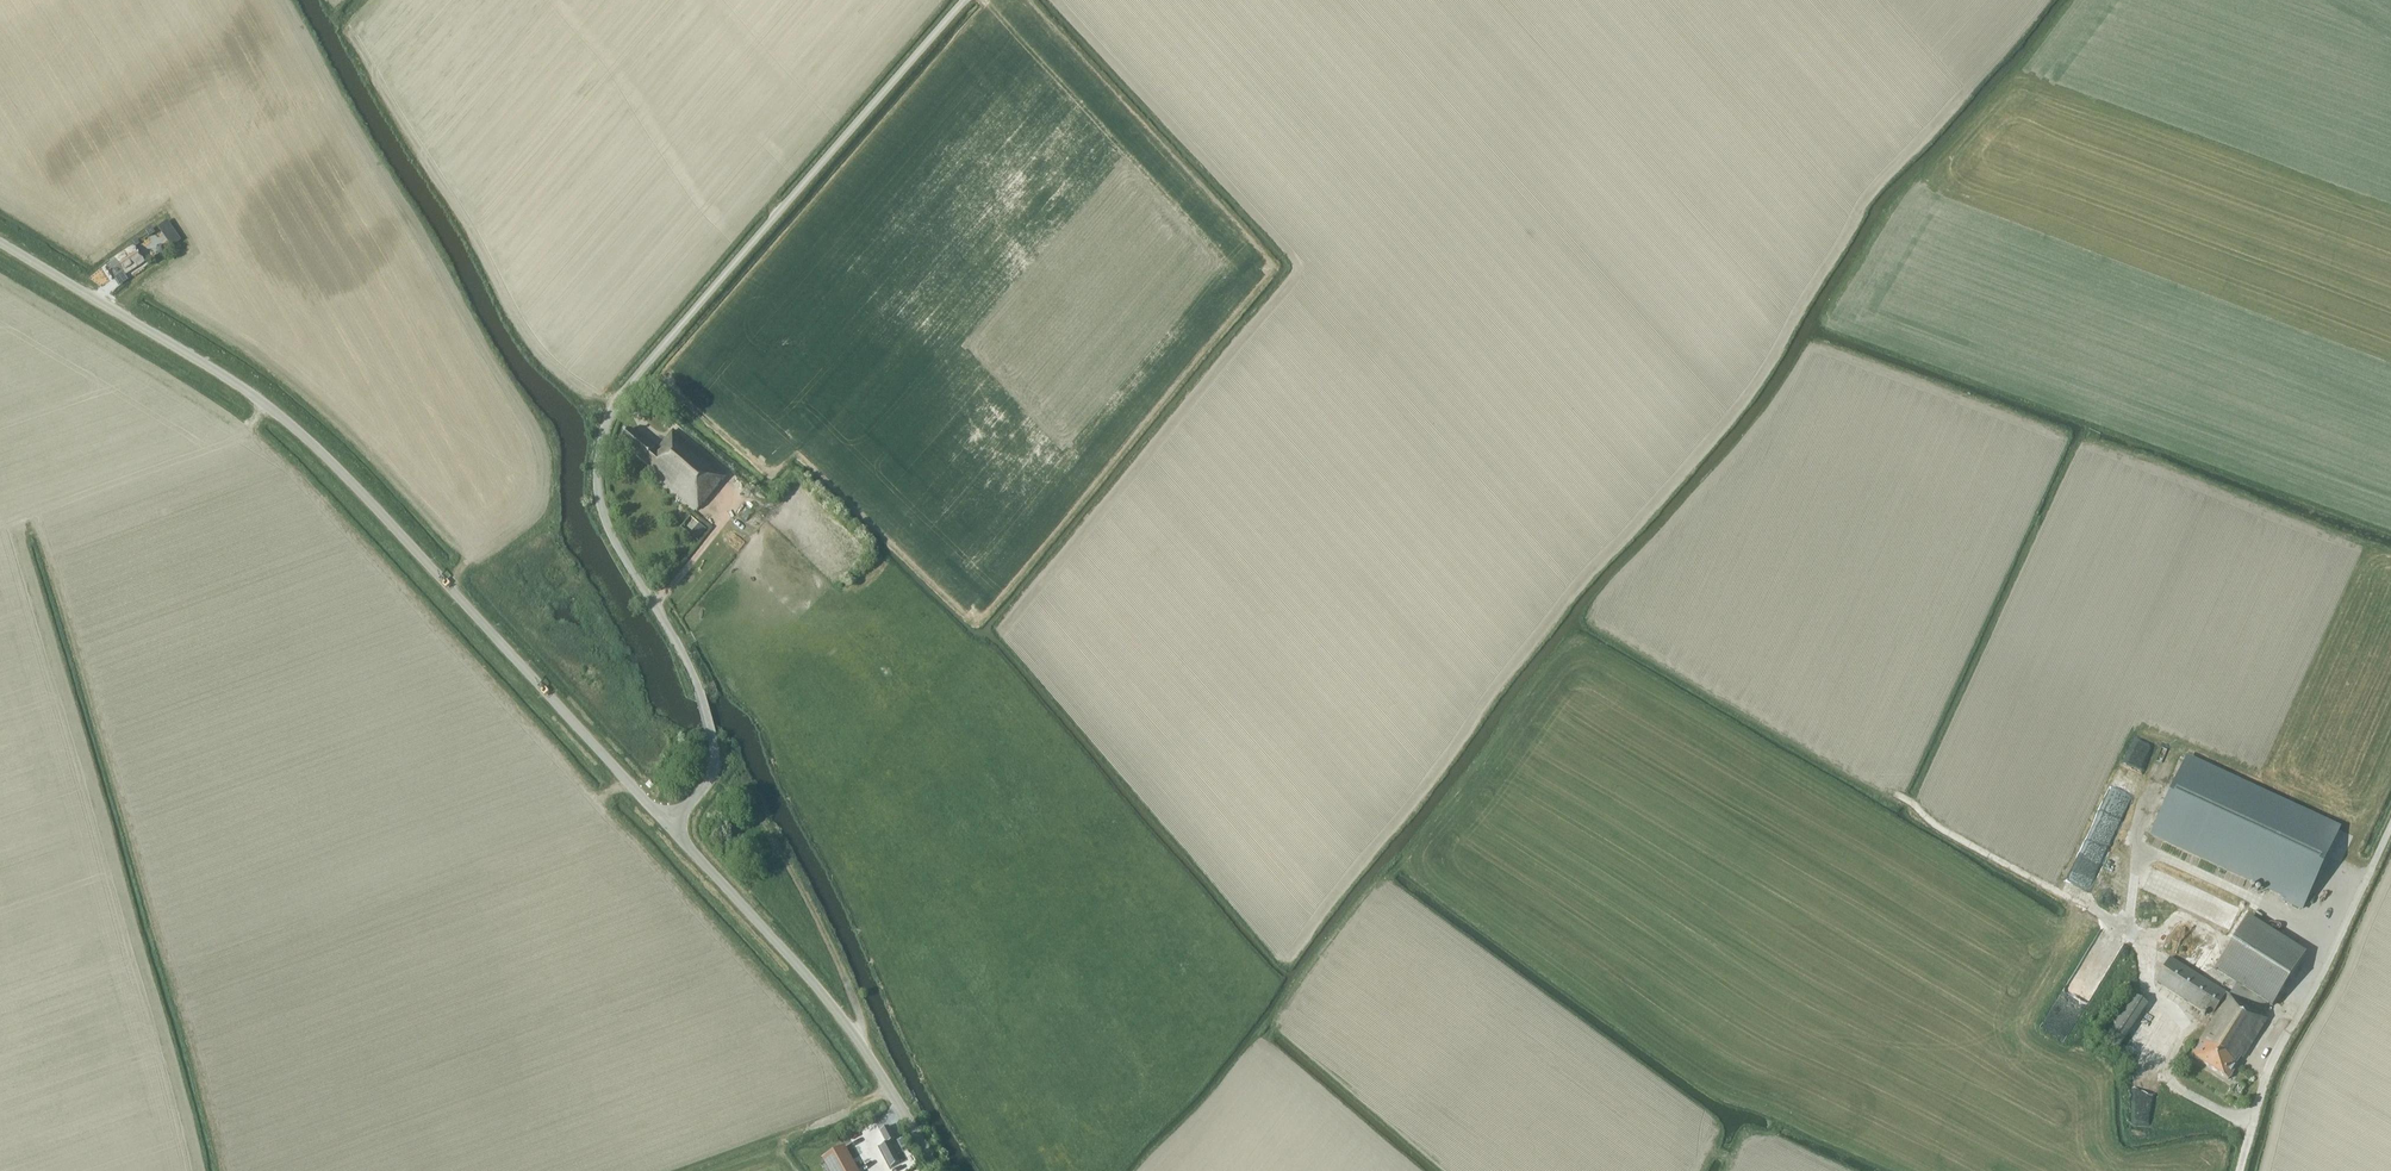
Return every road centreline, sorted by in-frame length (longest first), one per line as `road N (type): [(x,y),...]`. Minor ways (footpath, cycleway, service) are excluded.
road 1 (unclassified): [(671,825),(711,774),(710,734),(696,680),(600,503),(603,429),(636,373),(964,0)]
road 2 (unclassified): [(671,825),(295,428),(209,367),(0,244)]
road 3 (unclassified): [(865,1050),(671,825)]
road 4 (unclassified): [(865,1050),(840,968),(740,785)]
road 5 (unclassified): [(2318,979),(2390,827)]
road 6 (unclassified): [(936,1170),(865,1050)]

